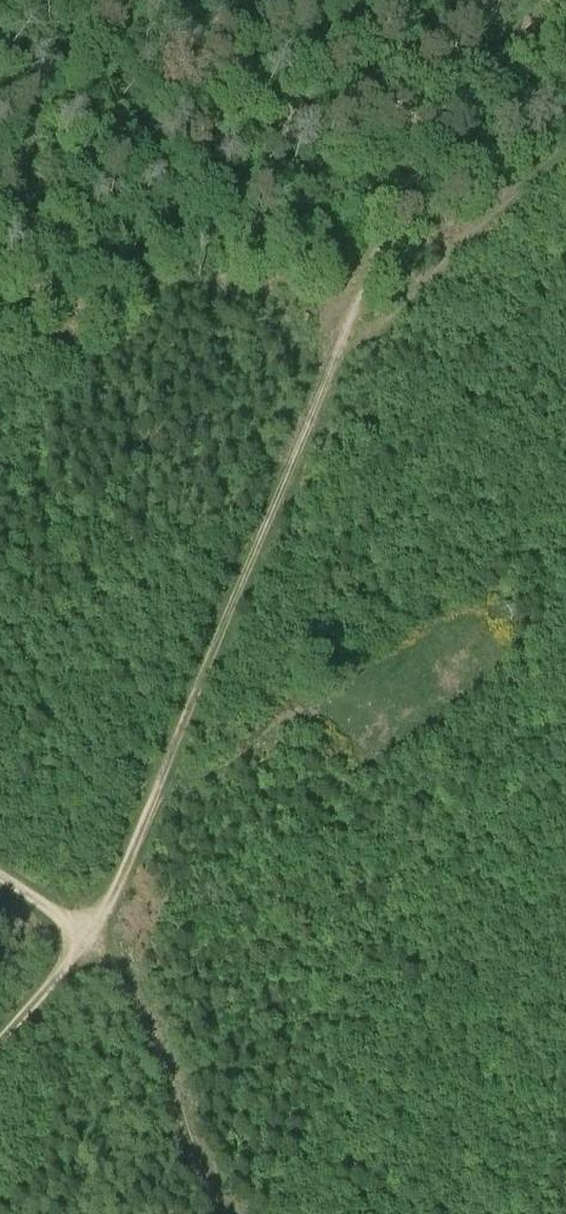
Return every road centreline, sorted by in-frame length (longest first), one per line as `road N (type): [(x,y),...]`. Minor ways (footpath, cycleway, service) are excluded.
road 1 (track): [(83,930),(127,869),(336,366)]
road 2 (track): [(336,366),(415,183),(474,94),(554,0)]
road 3 (track): [(0,877),(83,930),(0,1038)]
road 4 (track): [(161,786),(206,782),(317,713)]

